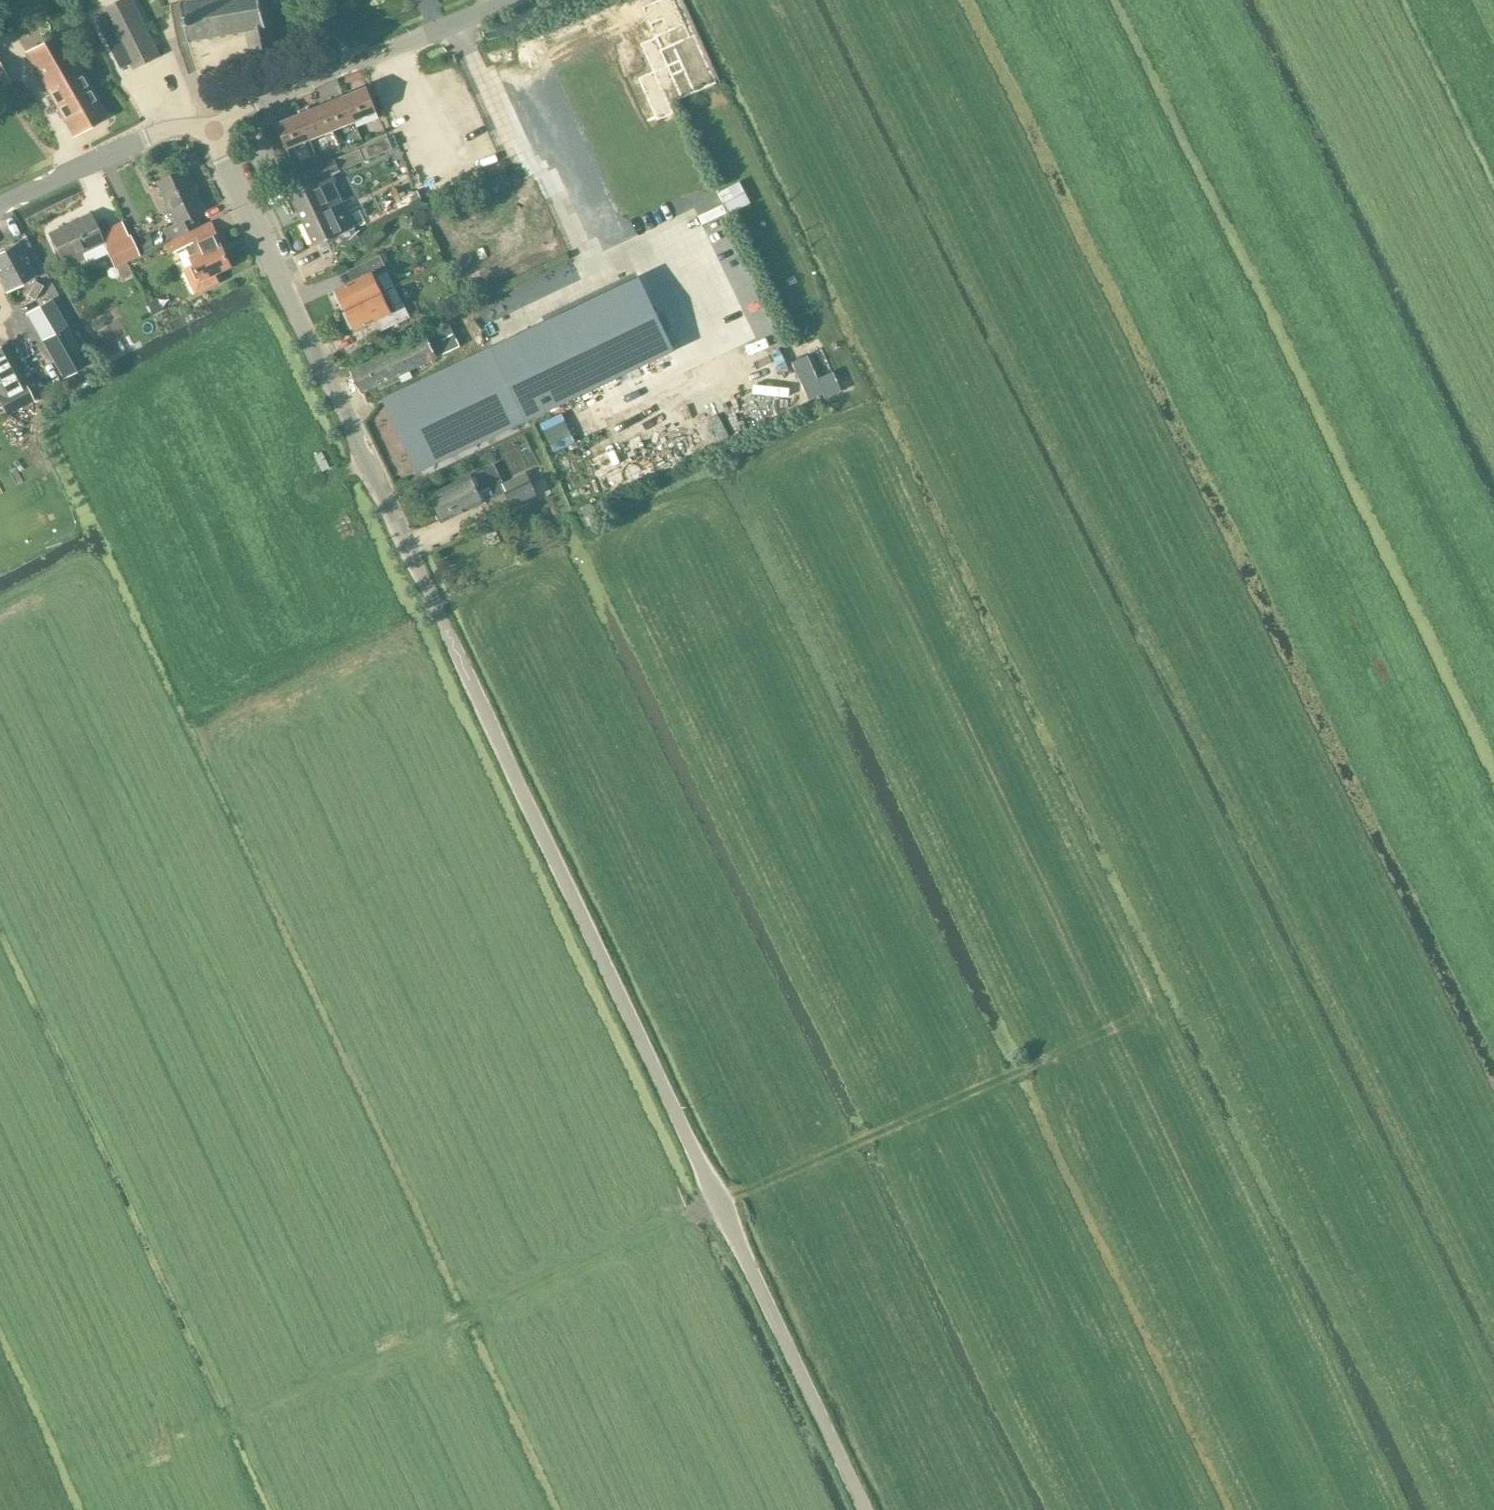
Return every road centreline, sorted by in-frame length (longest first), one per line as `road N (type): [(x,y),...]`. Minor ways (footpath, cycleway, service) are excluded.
road 1 (residential): [(719,1200),(213,130)]
road 2 (track): [(234,1423),(719,1200)]
road 3 (unclassified): [(866,1509),(719,1200)]
road 4 (tertiary): [(213,130),(256,101),(506,0)]
road 5 (tertiary): [(0,207),(146,139),(185,127),(213,130)]

